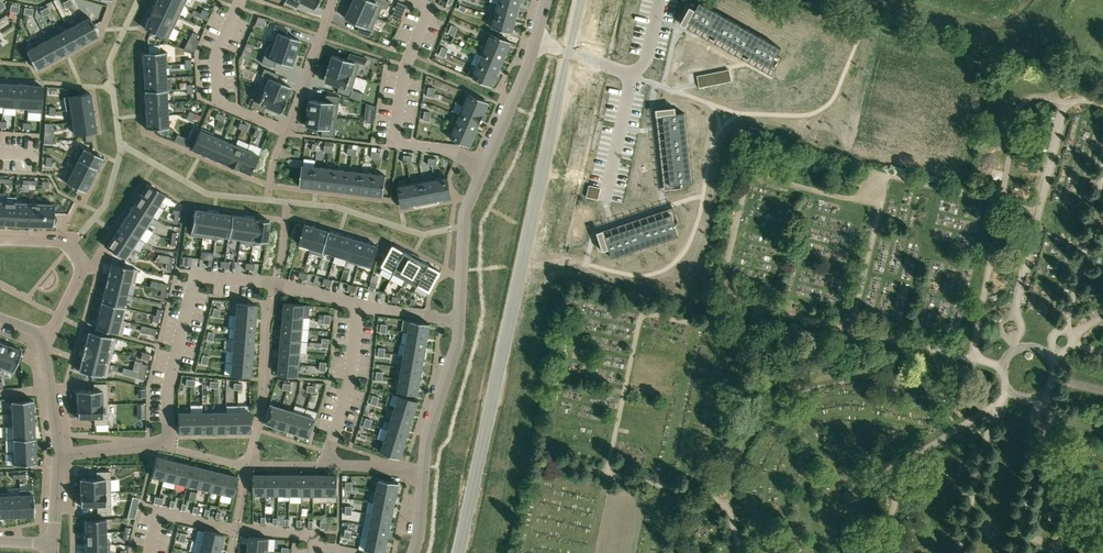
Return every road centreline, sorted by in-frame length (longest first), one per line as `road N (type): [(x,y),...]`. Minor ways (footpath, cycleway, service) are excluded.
road 1 (residential): [(535,39),(465,212),(458,342),(424,473)]
road 2 (residential): [(59,455),(155,445),(249,466)]
road 3 (residential): [(275,284),(264,402),(249,466)]
road 4 (residential): [(249,466),(424,473)]
road 5 (residential): [(50,335),(78,264),(59,243),(0,239)]
road 6 (residential): [(335,0),(286,131)]
road 7 (residential): [(632,75),(606,201)]
road 8 (residential): [(59,455),(50,335)]

